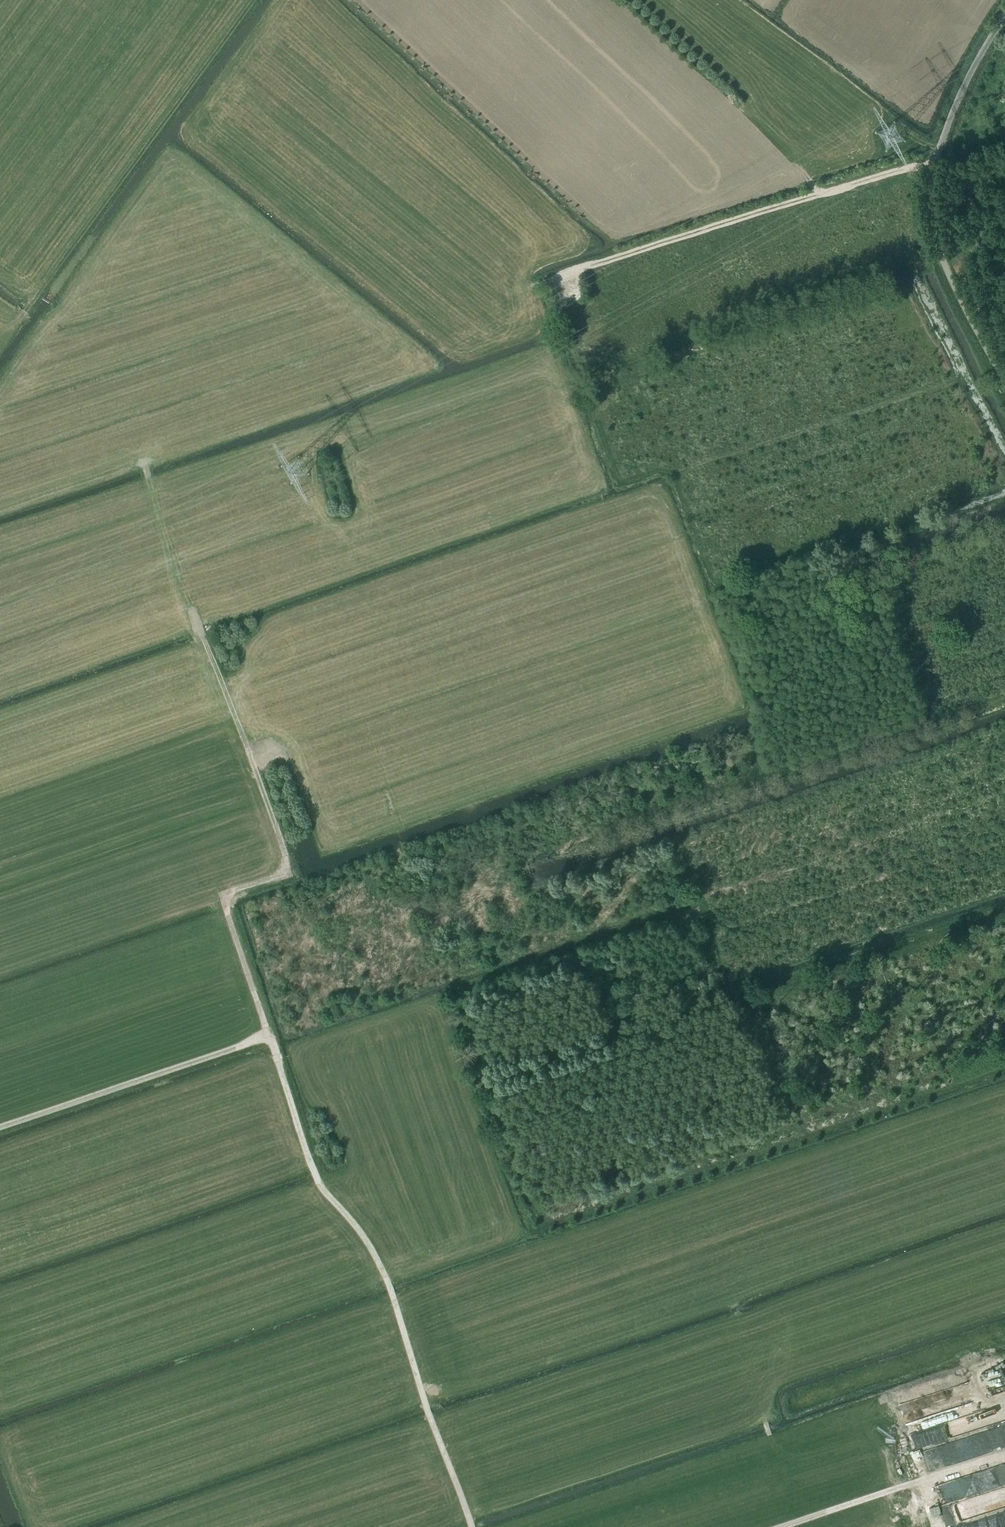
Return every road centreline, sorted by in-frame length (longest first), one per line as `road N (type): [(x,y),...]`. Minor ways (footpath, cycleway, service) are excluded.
road 1 (track): [(470,1526),(387,1283),(371,1249),(320,1189),(221,895),(283,874),(285,856),(203,641)]
road 2 (track): [(551,350),(529,292),(562,275),(934,165)]
road 3 (unclassified): [(1004,382),(937,244),(931,183),(952,108),(1004,16)]
road 4 (track): [(0,1128),(268,1036)]
road 5 (track): [(1004,1456),(785,1526)]

